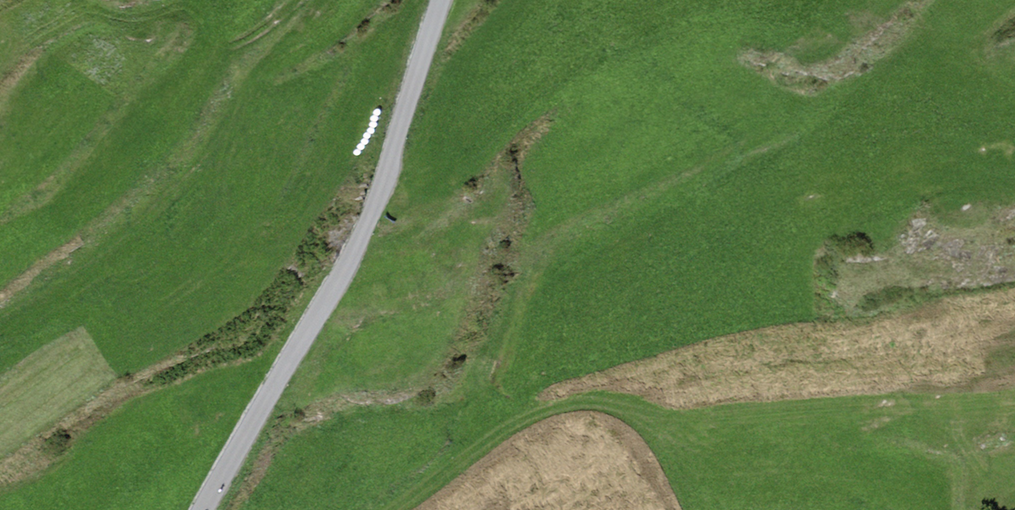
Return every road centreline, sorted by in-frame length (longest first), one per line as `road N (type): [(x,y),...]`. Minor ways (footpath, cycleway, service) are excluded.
road 1 (track): [(461,460),(534,291),(559,261),(926,41)]
road 2 (tertiary): [(203,509),(357,251),(443,0)]
road 3 (track): [(402,509),(506,410),(552,389),(589,387),(731,428)]

